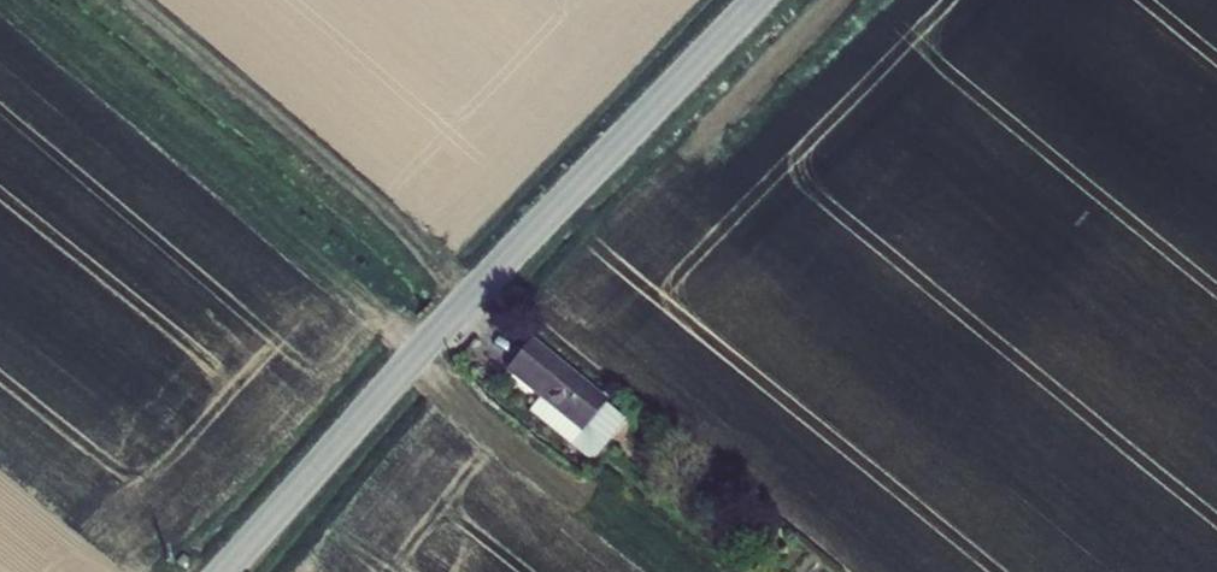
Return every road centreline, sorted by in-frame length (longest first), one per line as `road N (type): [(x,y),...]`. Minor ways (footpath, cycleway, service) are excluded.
road 1 (tertiary): [(756,0),(466,300),(226,571)]

